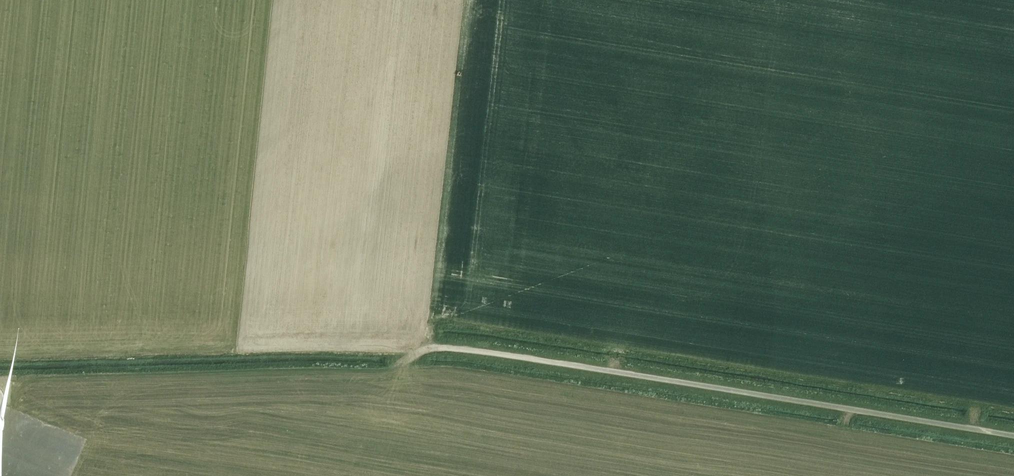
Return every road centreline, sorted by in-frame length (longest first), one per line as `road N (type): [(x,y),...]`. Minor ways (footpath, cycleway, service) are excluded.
road 1 (unclassified): [(1013,435),(437,348)]

